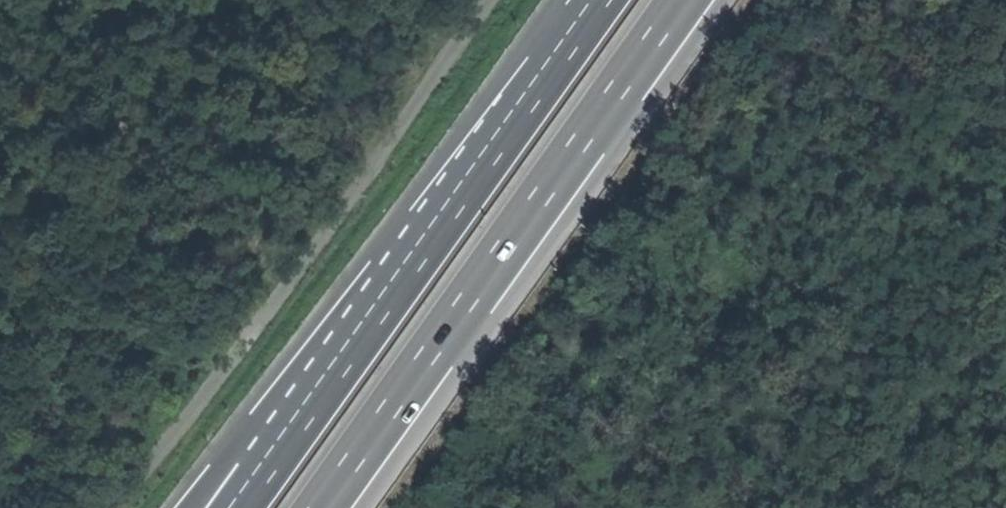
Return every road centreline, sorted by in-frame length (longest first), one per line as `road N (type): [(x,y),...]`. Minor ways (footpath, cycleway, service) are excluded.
road 1 (trunk): [(317,507),(679,0)]
road 2 (trunk): [(599,0),(286,424)]
road 3 (trunk): [(286,424),(191,507)]

